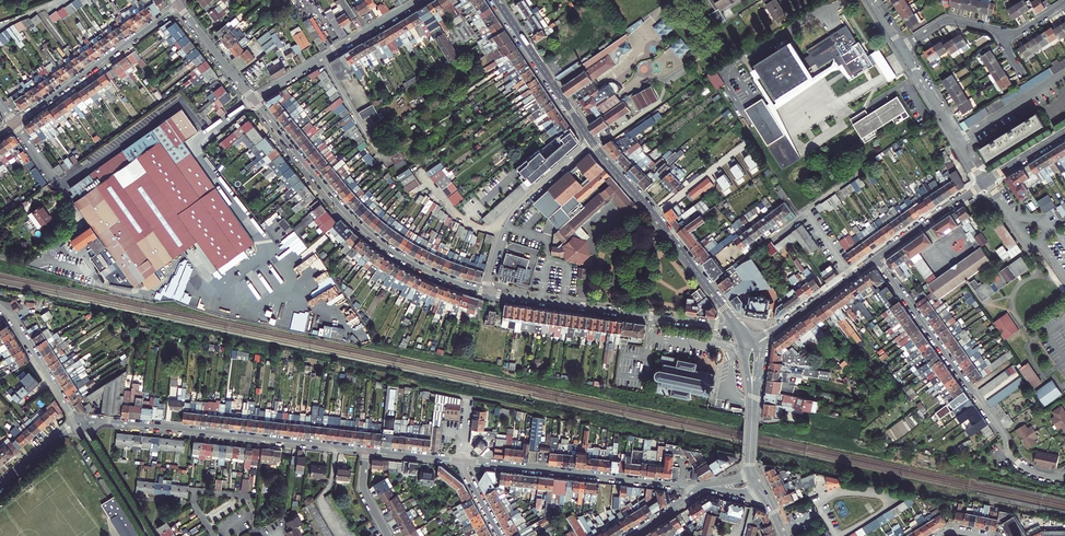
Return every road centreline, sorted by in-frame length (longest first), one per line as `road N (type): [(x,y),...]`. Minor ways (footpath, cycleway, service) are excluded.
road 1 (residential): [(485,291),(425,270),(373,238),(252,100)]
road 2 (residential): [(877,259),(978,396),(1009,455),(1036,474),(1064,476)]
road 3 (residential): [(366,450),(105,420)]
road 4 (residential): [(738,327),(485,291)]
road 5 (residential): [(705,488),(461,460)]
road 6 (tertiary): [(738,327),(590,140)]
road 7 (residential): [(179,6),(14,124)]
road 8 (residential): [(252,100),(419,0)]
road 9 (residential): [(485,291),(510,215),(590,140)]
road 10 (residential): [(900,47),(949,20),(1019,32),(1064,4)]
road 11 (tertiary): [(590,140),(496,0)]
road 12 (secondary): [(754,345),(877,259)]
road 13 (residential): [(0,308),(78,423)]
road 14 (secondary): [(877,259),(983,184)]
road 15 (residential): [(957,141),(1064,74)]

